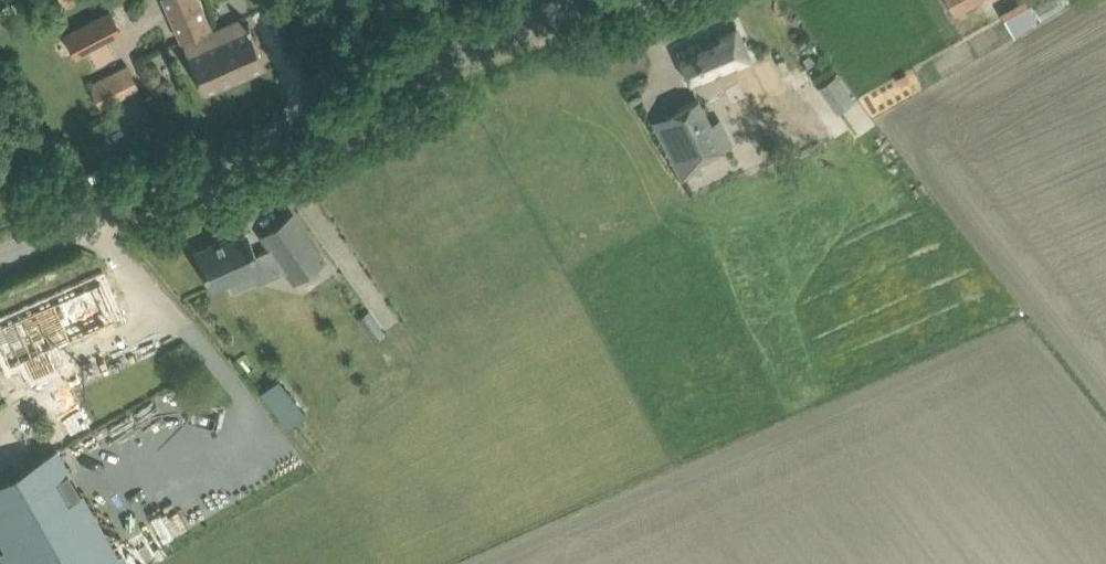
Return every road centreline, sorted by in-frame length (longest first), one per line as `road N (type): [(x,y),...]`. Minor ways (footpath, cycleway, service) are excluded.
road 1 (unclassified): [(0,256),(578,0)]

